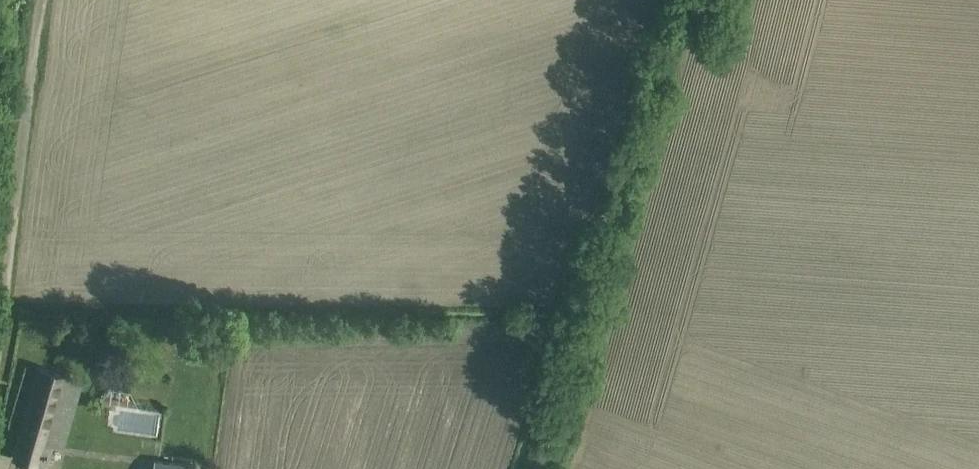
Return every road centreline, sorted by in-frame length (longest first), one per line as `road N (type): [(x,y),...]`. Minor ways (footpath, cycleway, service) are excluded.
road 1 (unclassified): [(0,259),(41,0)]

